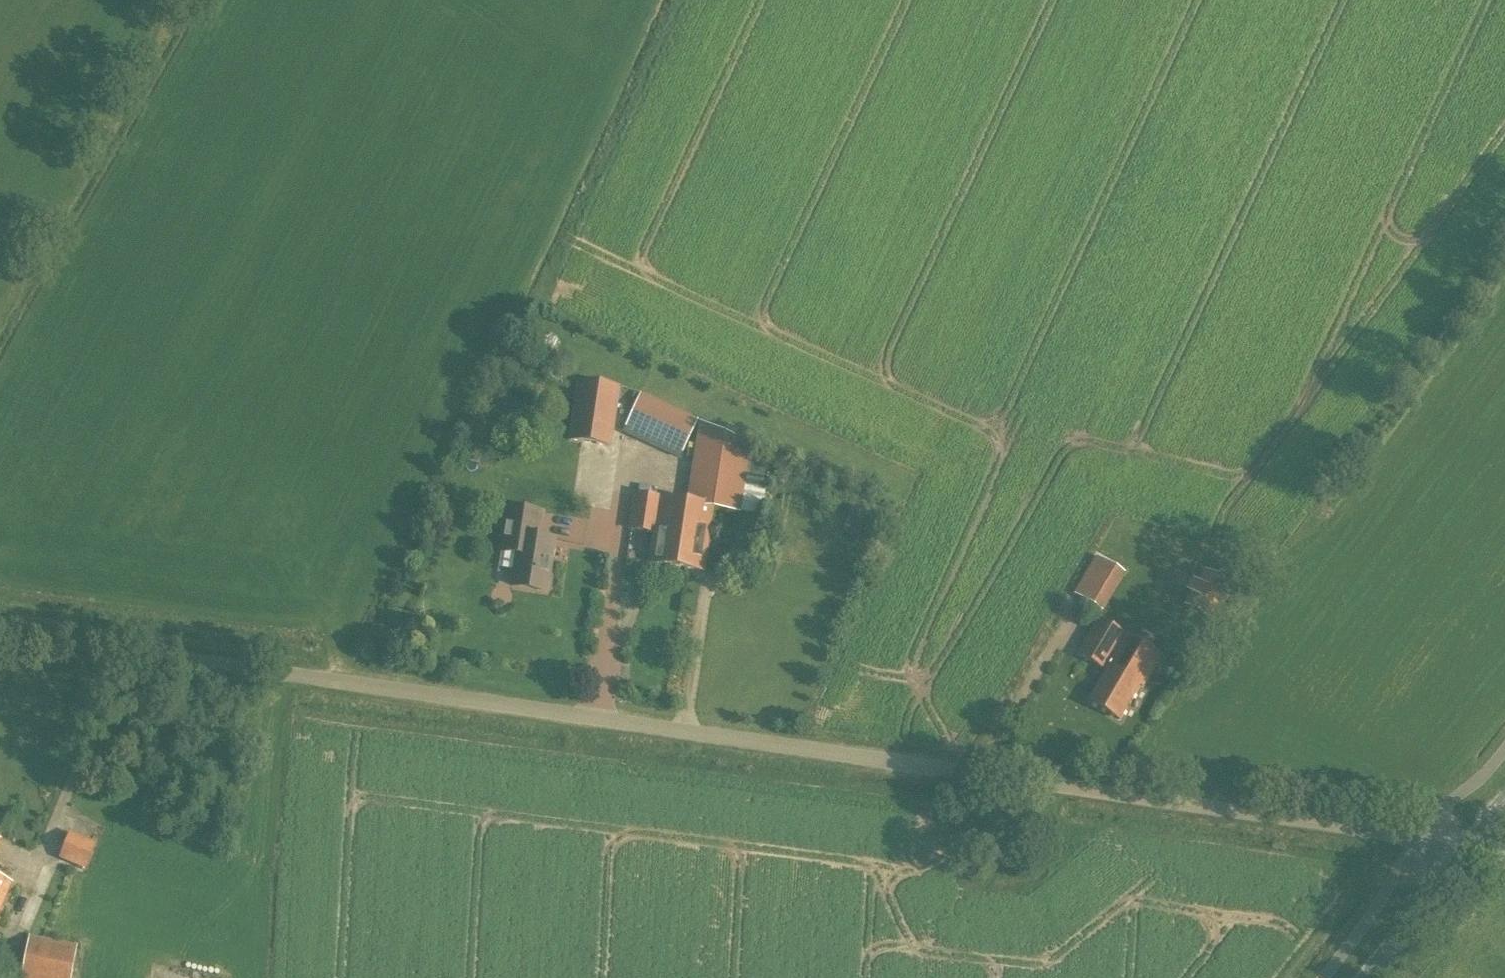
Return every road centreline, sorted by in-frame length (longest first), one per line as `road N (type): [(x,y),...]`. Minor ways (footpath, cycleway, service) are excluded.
road 1 (unclassified): [(1470,851),(0,626)]
road 2 (secondary): [(1369,977),(1470,851)]

